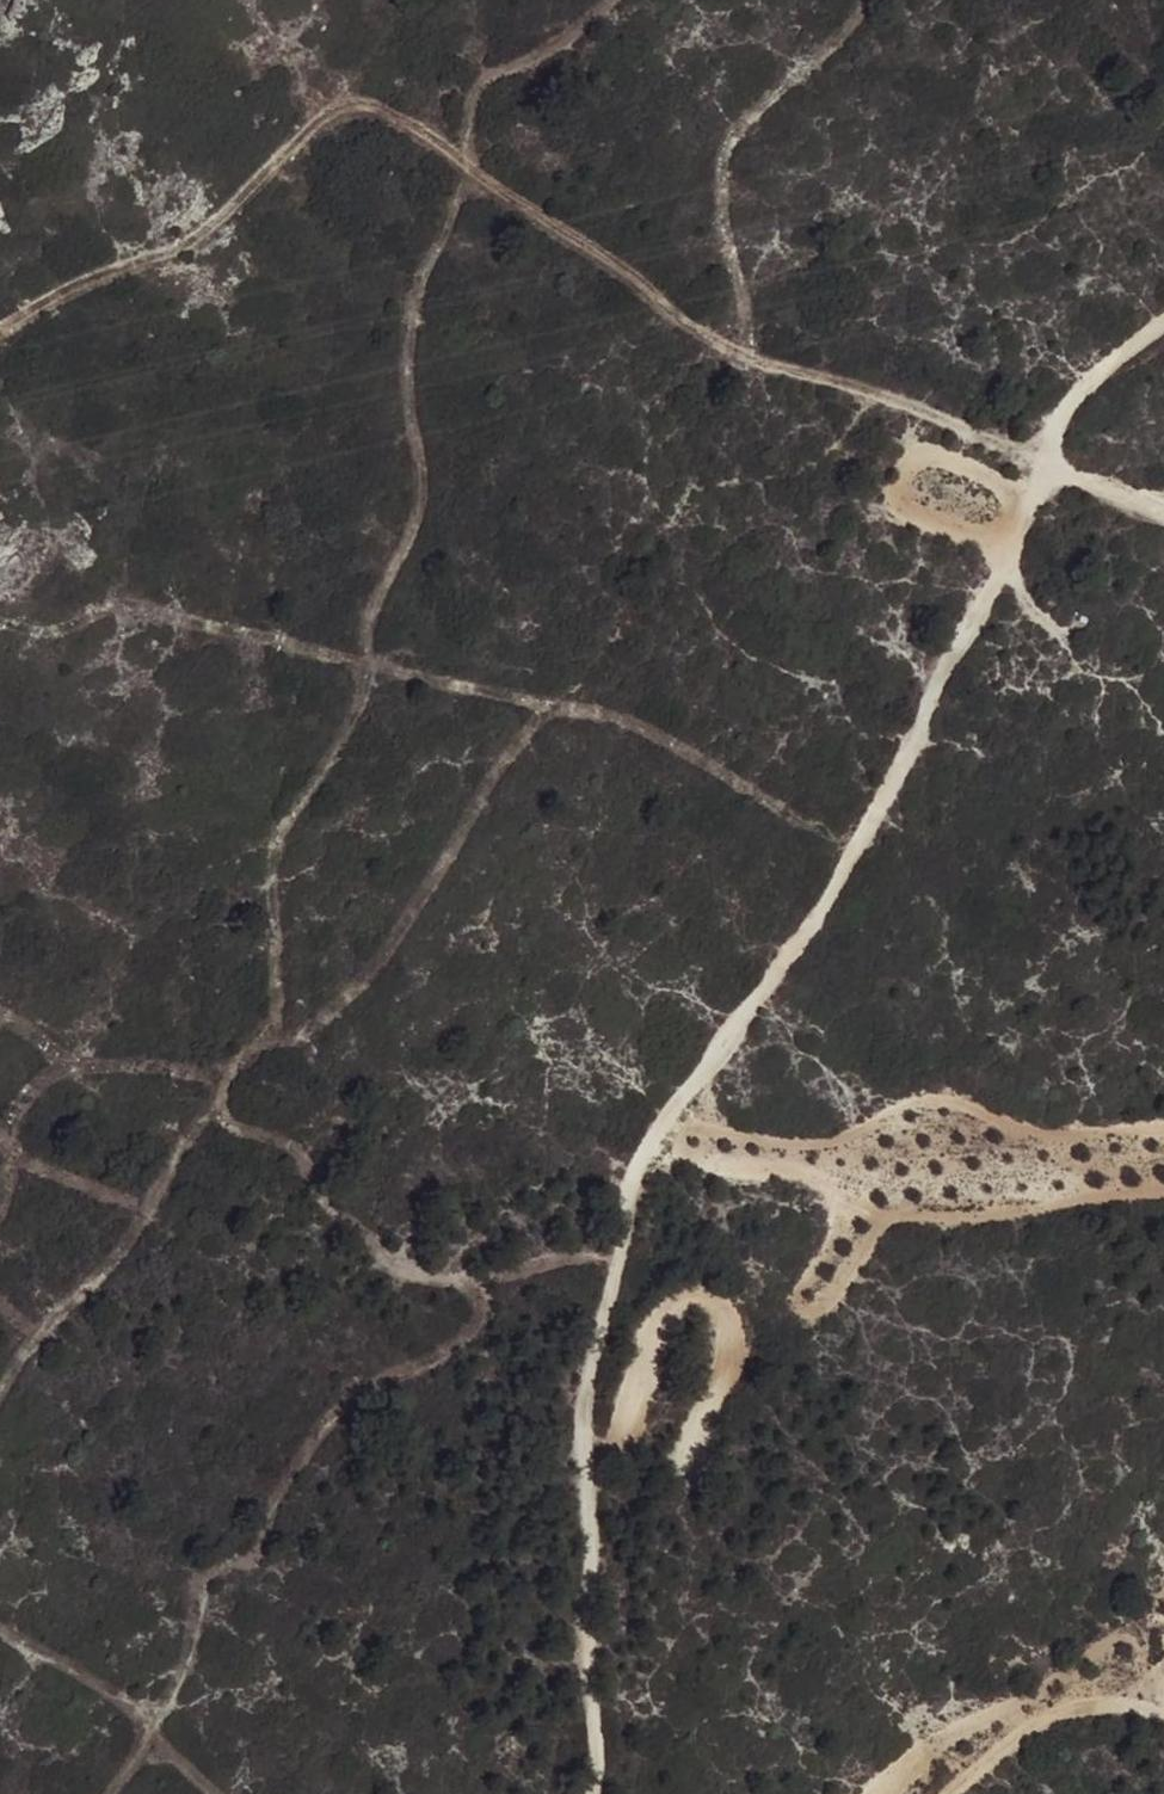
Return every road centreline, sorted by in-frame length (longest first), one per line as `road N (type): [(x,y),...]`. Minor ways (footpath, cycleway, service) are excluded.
road 1 (track): [(581,1793),(602,1690),(584,1403),(631,1160),(828,883),(1004,557),(1046,457)]
road 2 (track): [(473,158),(414,307),(410,384),(423,511),(376,620),(376,665),(357,718),(286,833),(272,874),(282,1009),(172,1168),(160,1211),(45,1331),(0,1401)]
road 3 (track): [(1046,457),(772,376),(681,320),(446,138),(376,100),(328,95),(302,108),(194,232),(135,248),(0,320)]
road 4 (track): [(376,665),(609,711),(673,739),(849,844)]
road 5 (track): [(0,1634),(137,1708),(223,1793)]
road 6 (track): [(951,1793),(1033,1723),(1137,1691),(1163,1703)]
road 7 (track): [(1046,457),(1066,406),(1163,325)]
road 8 (track): [(1163,500),(1046,457)]

